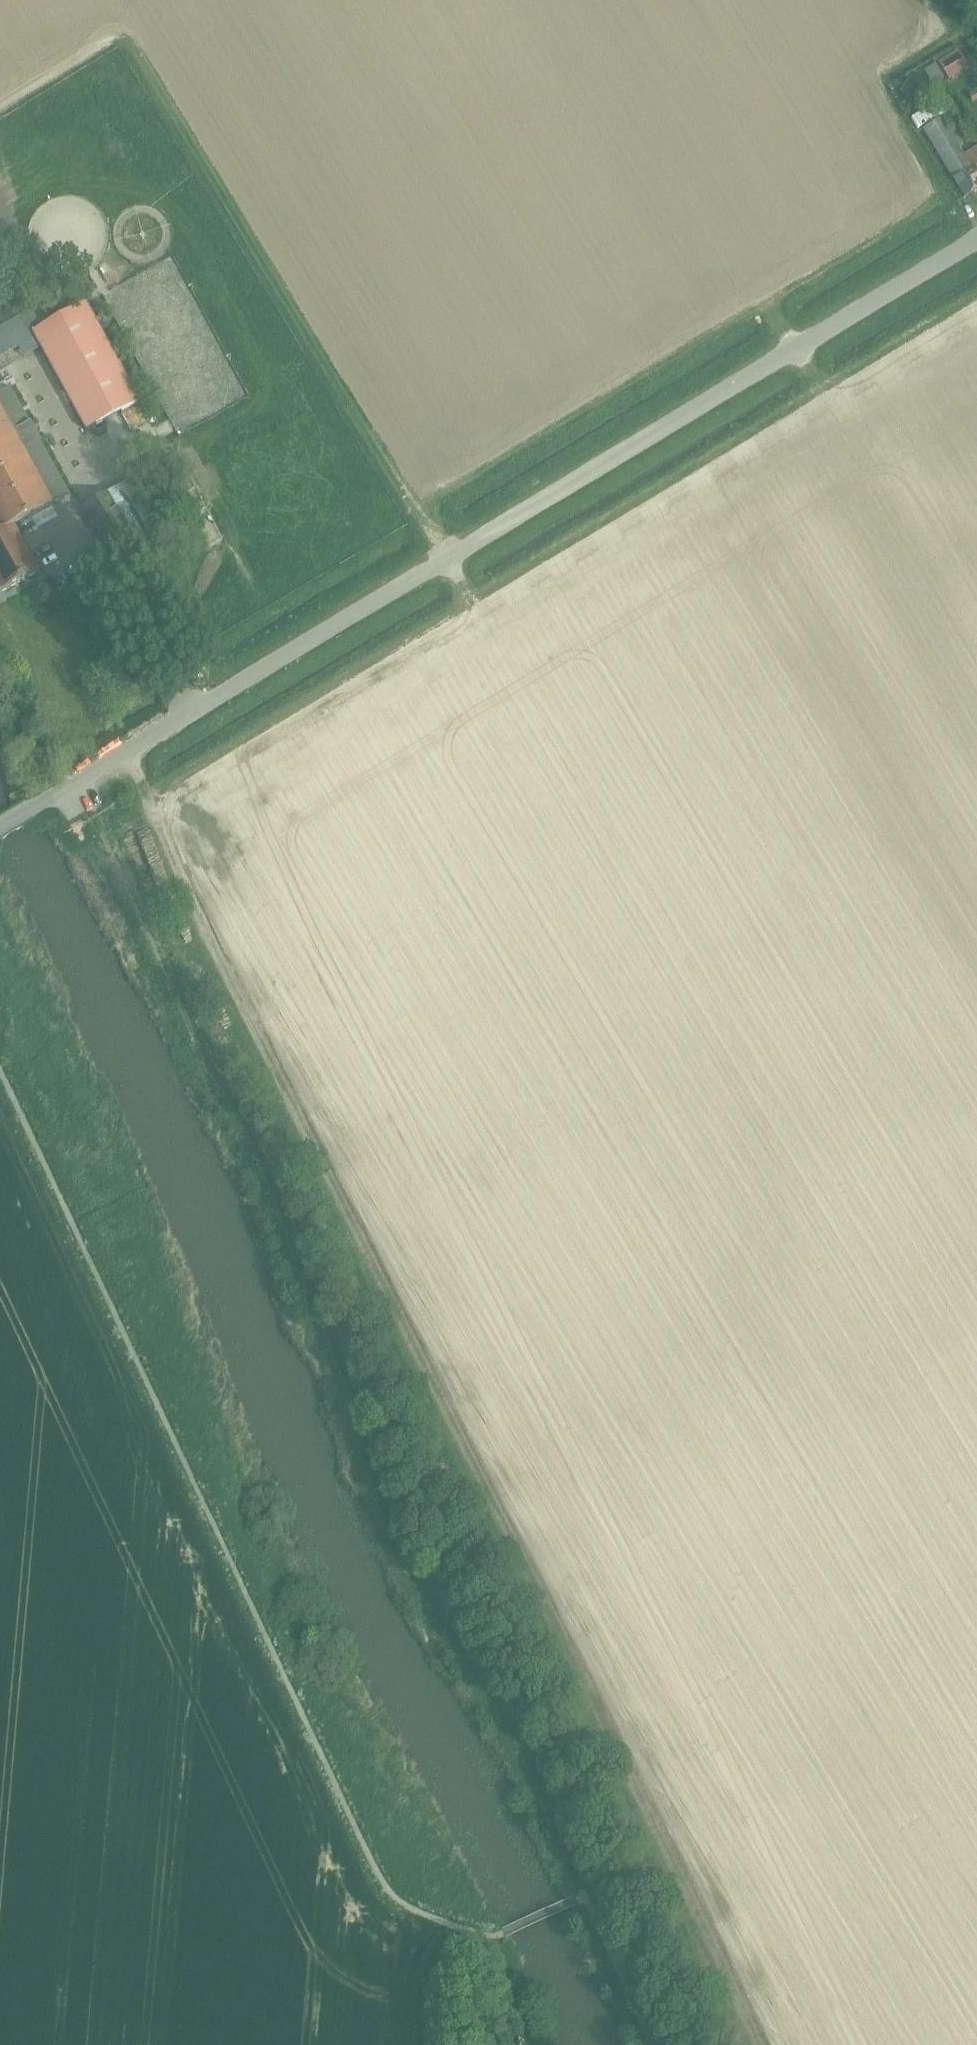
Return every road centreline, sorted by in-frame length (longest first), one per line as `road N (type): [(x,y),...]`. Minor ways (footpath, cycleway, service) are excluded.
road 1 (track): [(584,1901),(521,1753),(397,1547),(344,1369),(272,1191),(113,876),(106,830),(82,777)]
road 2 (unclassified): [(0,827),(976,239)]
road 3 (track): [(423,2044),(427,2001),(457,1927)]

